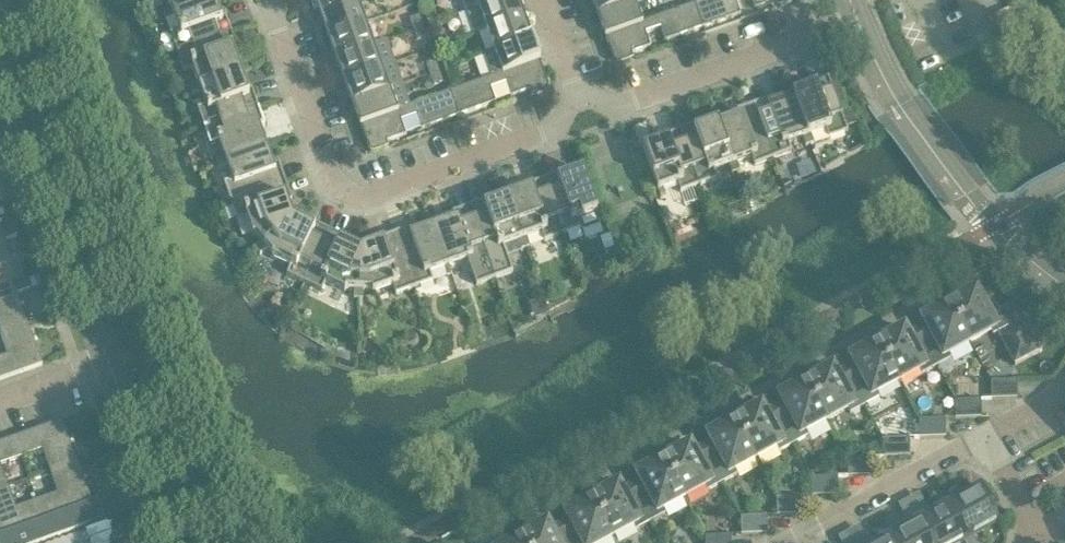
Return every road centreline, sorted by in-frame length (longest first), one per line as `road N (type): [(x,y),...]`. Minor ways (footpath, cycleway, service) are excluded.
road 1 (residential): [(582,98),(548,132),(381,198),(347,191),(325,166),(273,19),(277,0)]
road 2 (tertiary): [(108,365),(6,82)]
road 3 (residential): [(857,20),(630,103),(582,98)]
road 4 (residential): [(790,542),(982,441)]
road 5 (residential): [(965,193),(894,97),(857,20)]
road 6 (tertiary): [(175,542),(108,365)]
road 7 (unclassified): [(1064,288),(965,193)]

